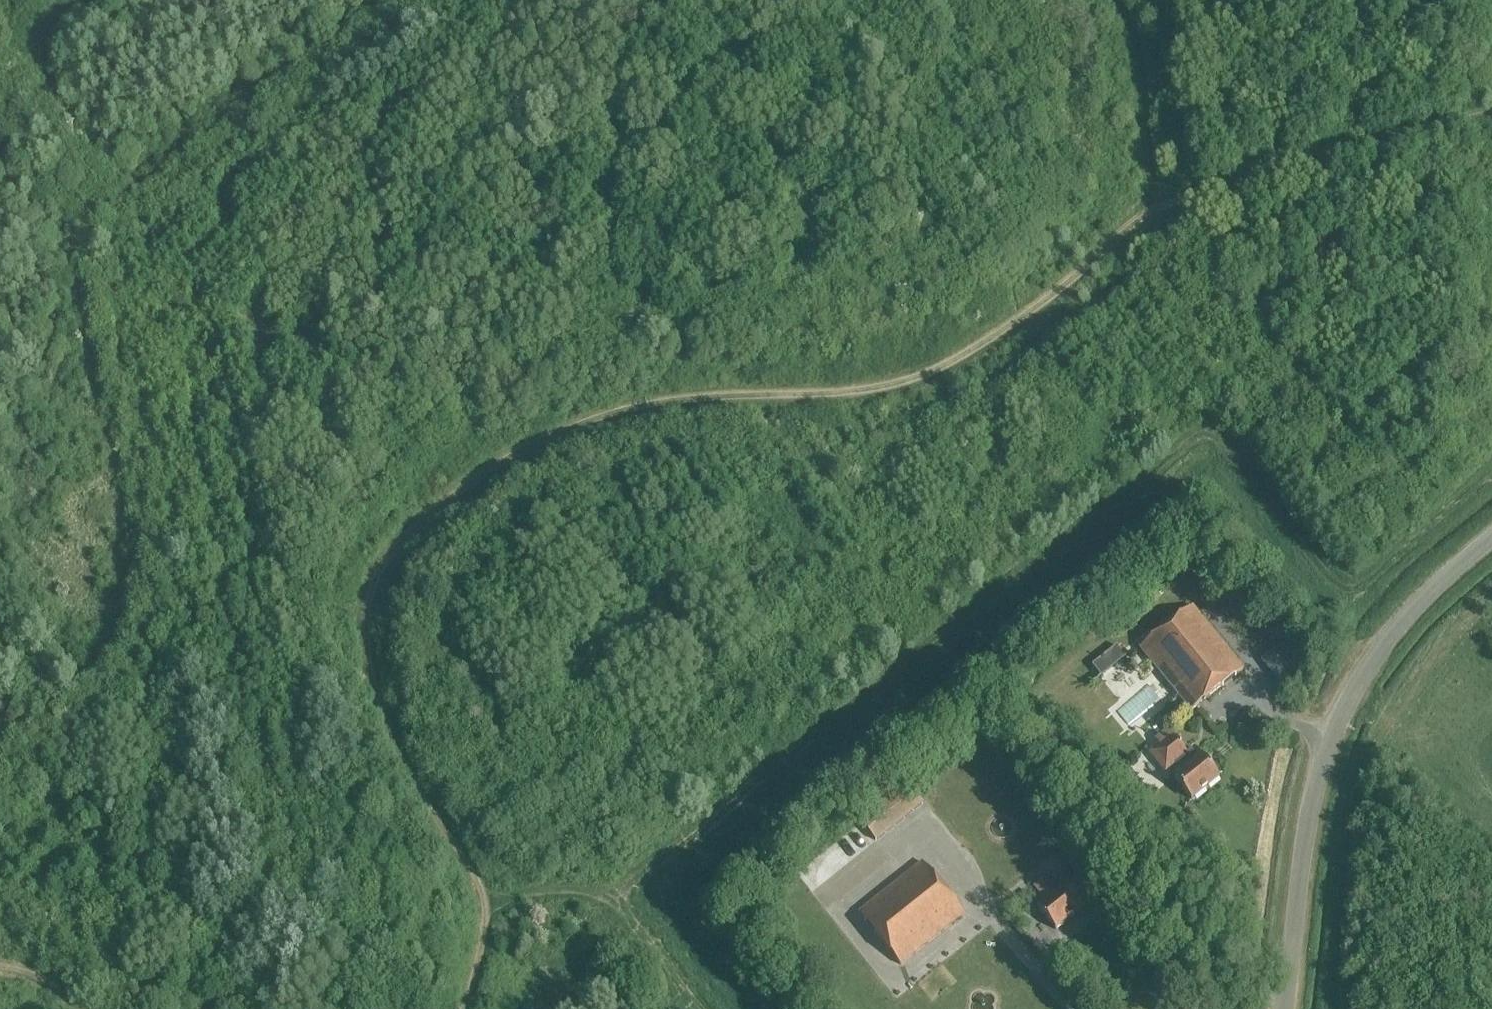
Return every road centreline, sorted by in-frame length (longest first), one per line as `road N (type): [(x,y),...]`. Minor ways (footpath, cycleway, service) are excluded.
road 1 (unclassified): [(1283,1008),(1310,790),(1335,722),(1392,625),(1491,538)]

